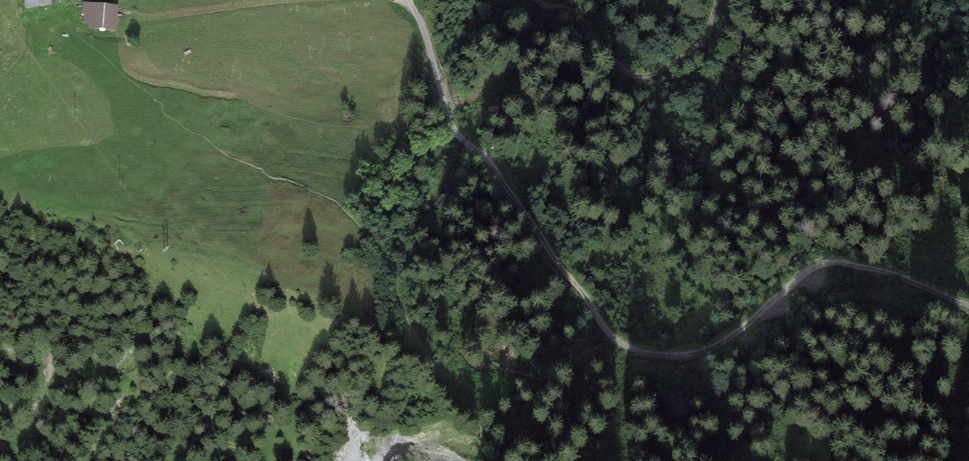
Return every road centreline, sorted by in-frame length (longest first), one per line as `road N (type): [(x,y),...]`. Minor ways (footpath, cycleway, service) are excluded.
road 1 (track): [(409,0),(426,22),(454,131),(490,161),(623,345),(672,356),(701,353),(828,262),(878,268),(968,307)]
road 2 (track): [(536,0),(573,8),(637,77),(700,43),(717,0)]
road 3 (track): [(130,20),(285,0)]

